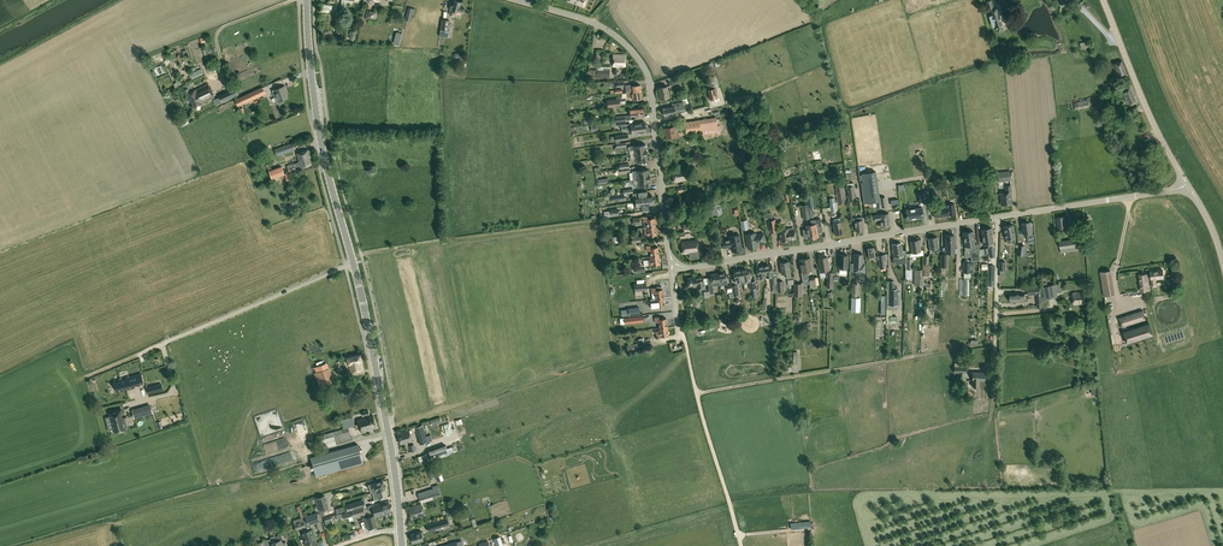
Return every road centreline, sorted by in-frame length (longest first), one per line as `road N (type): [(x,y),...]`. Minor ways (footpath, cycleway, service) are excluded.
road 1 (secondary): [(401,529),(366,315),(320,135),(307,0)]
road 2 (residential): [(672,270),(1188,185)]
road 3 (track): [(697,394),(995,344)]
road 4 (residential): [(588,21),(624,44),(648,78),(672,270)]
road 5 (track): [(352,257),(621,216)]
road 6 (track): [(679,331),(741,545)]
road 7 (tertiary): [(1188,185),(1144,107),(1103,0)]

